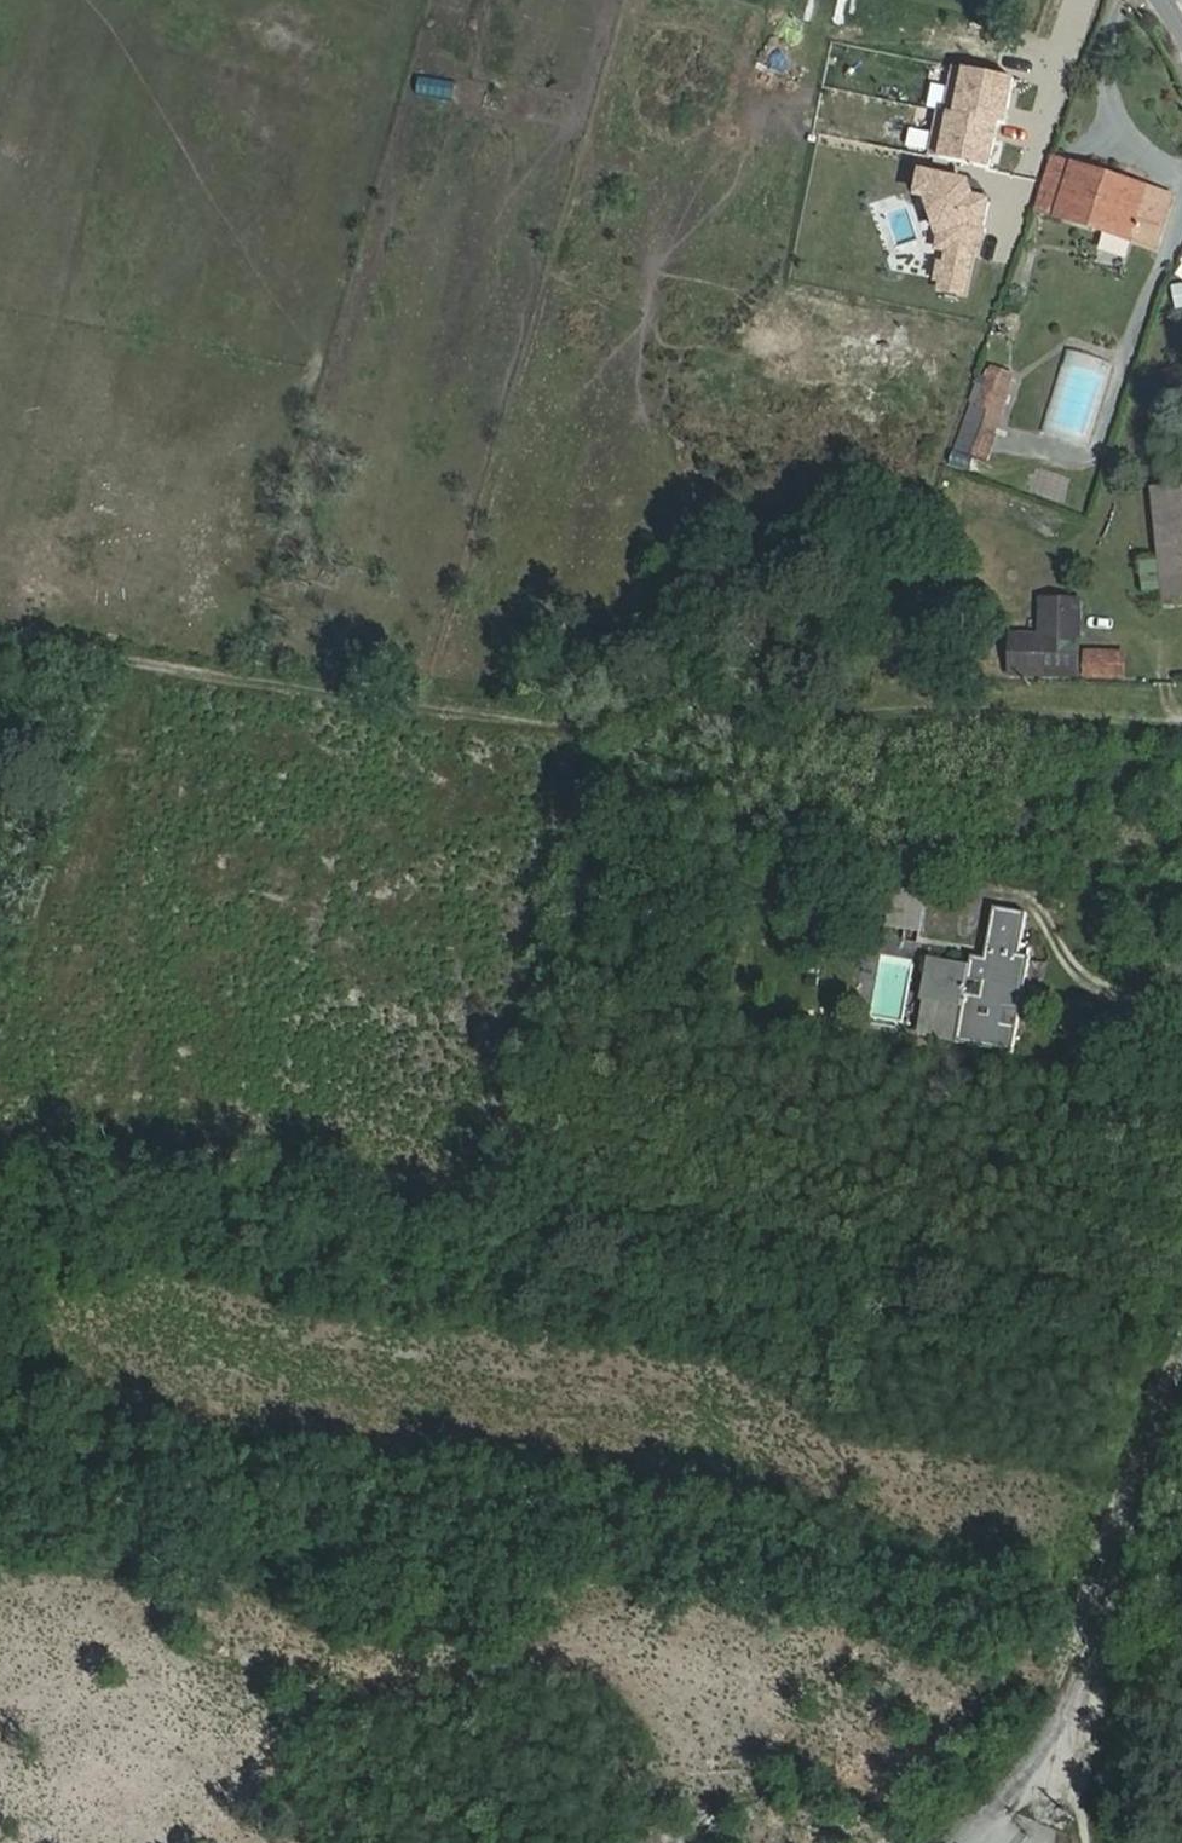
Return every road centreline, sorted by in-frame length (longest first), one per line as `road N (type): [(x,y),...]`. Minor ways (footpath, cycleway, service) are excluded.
road 1 (track): [(1181,724),(866,731),(500,715),(0,644)]

